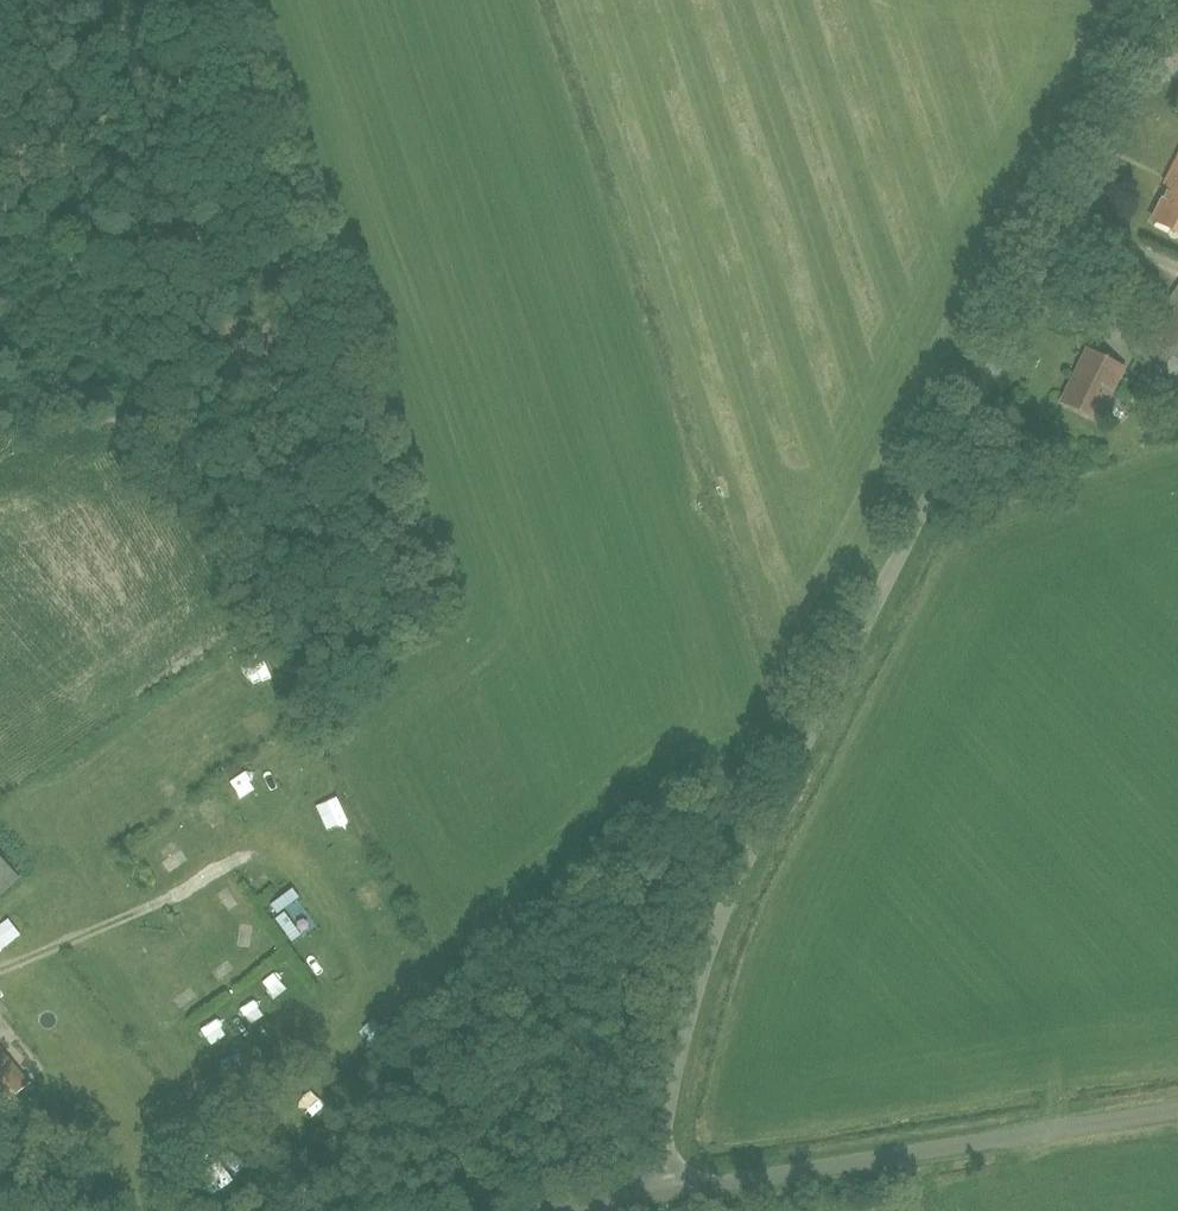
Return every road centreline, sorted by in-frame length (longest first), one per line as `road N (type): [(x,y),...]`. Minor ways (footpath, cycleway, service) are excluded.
road 1 (unclassified): [(670,1189),(665,1142),(696,973),(841,663),(1174,0)]
road 2 (unclassified): [(670,1189),(1177,1108)]
road 3 (unclassified): [(520,1210),(670,1189)]

